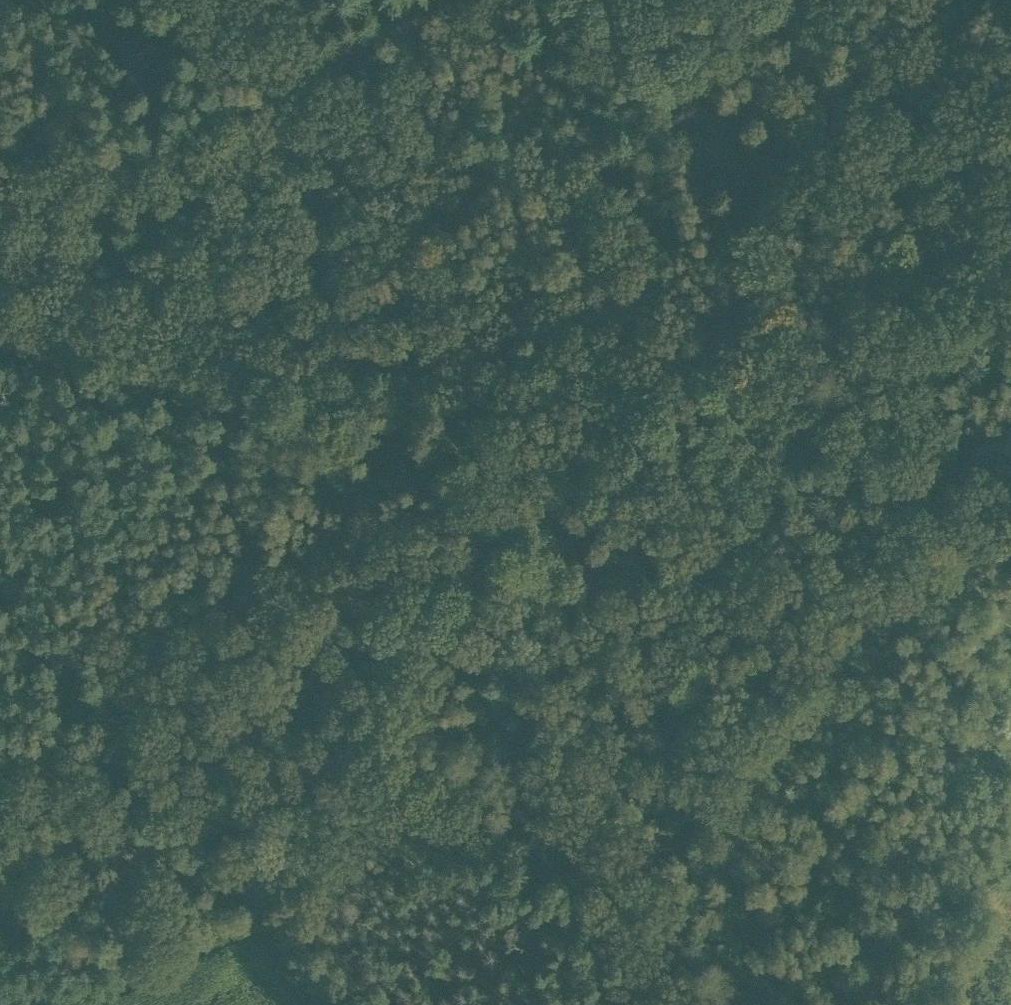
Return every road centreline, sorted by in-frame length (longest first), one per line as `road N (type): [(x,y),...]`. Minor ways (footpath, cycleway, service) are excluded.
road 1 (track): [(625,479),(395,721),(201,839),(0,868)]
road 2 (track): [(0,339),(402,464),(625,479)]
road 3 (track): [(0,237),(36,193),(233,117),(487,0)]
road 4 (track): [(625,479),(698,438),(905,361)]

